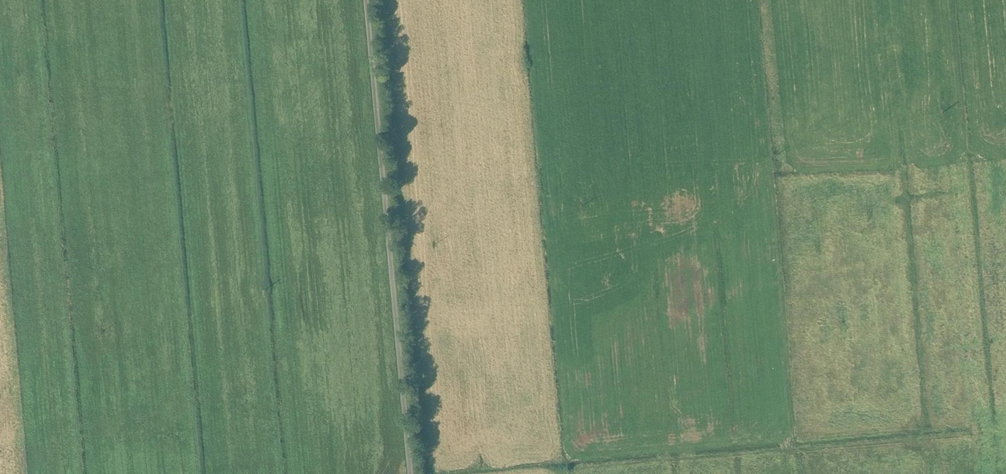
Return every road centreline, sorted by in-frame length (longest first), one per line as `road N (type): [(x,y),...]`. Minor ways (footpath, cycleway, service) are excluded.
road 1 (track): [(368,0),(414,473)]

